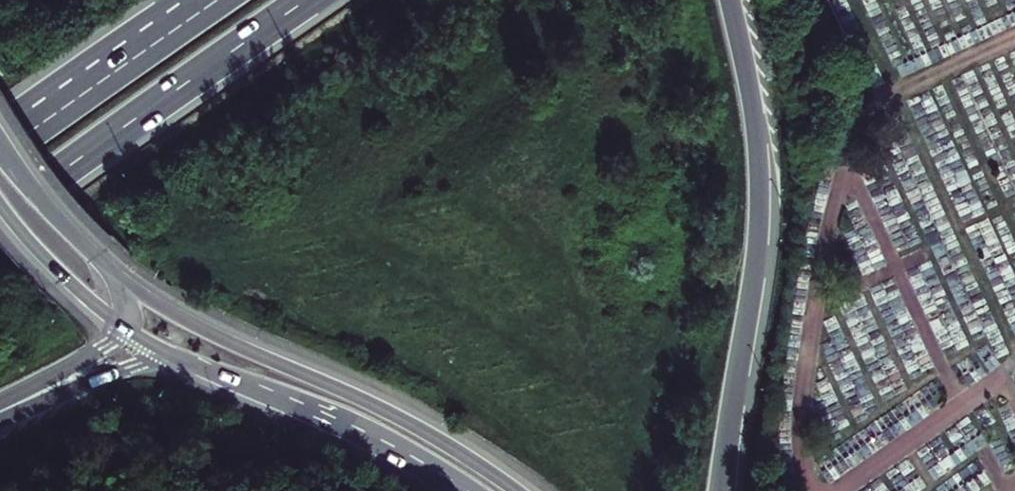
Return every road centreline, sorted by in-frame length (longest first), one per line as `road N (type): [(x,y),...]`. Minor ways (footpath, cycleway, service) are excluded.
road 1 (trunk): [(727,490),(761,203),(755,113),(731,0)]
road 2 (primary): [(514,490),(418,430),(190,325),(113,270)]
road 3 (trunk): [(0,216),(299,0)]
road 4 (trunk): [(251,391),(334,412),(477,490)]
road 5 (primary): [(251,391),(452,490)]
road 6 (trunk): [(212,0),(40,121)]
road 7 (primary): [(113,270),(0,127)]
road 8 (primary): [(0,189),(118,326)]
road 9 (trunk): [(1,411),(143,360),(171,358)]
road 10 (trunk): [(1,411),(102,348),(118,326)]

